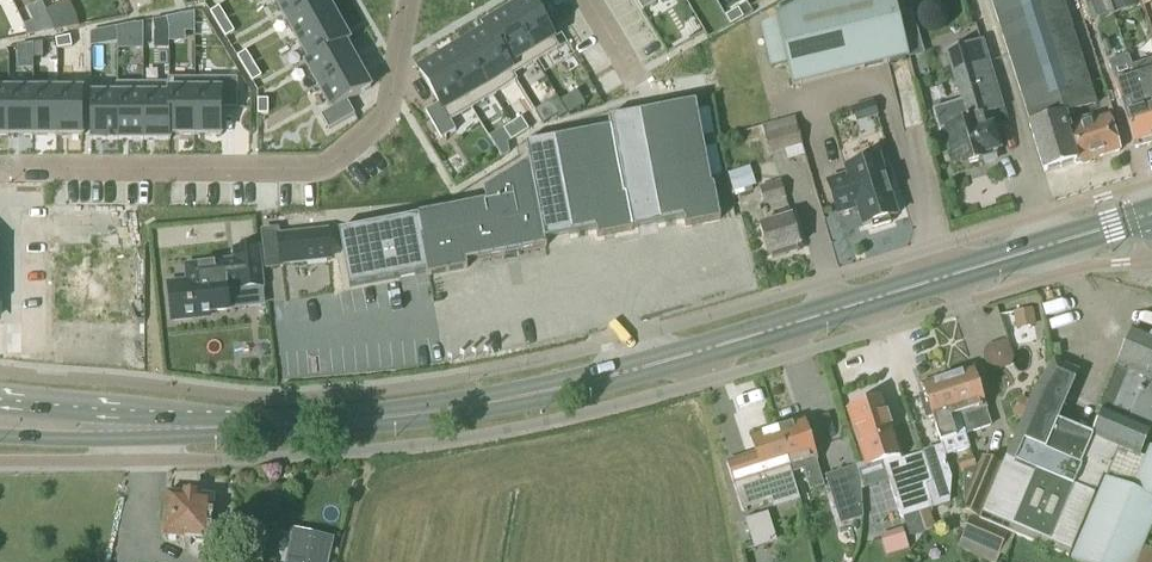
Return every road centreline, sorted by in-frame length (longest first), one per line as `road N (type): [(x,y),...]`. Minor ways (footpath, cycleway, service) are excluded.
road 1 (primary): [(243,429),(475,408),(670,361),(1151,216)]
road 2 (residential): [(0,166),(319,170),(382,123),(394,103),(410,0)]
road 3 (primary): [(243,429),(0,403)]
road 4 (primary): [(0,439),(92,442),(243,429)]

